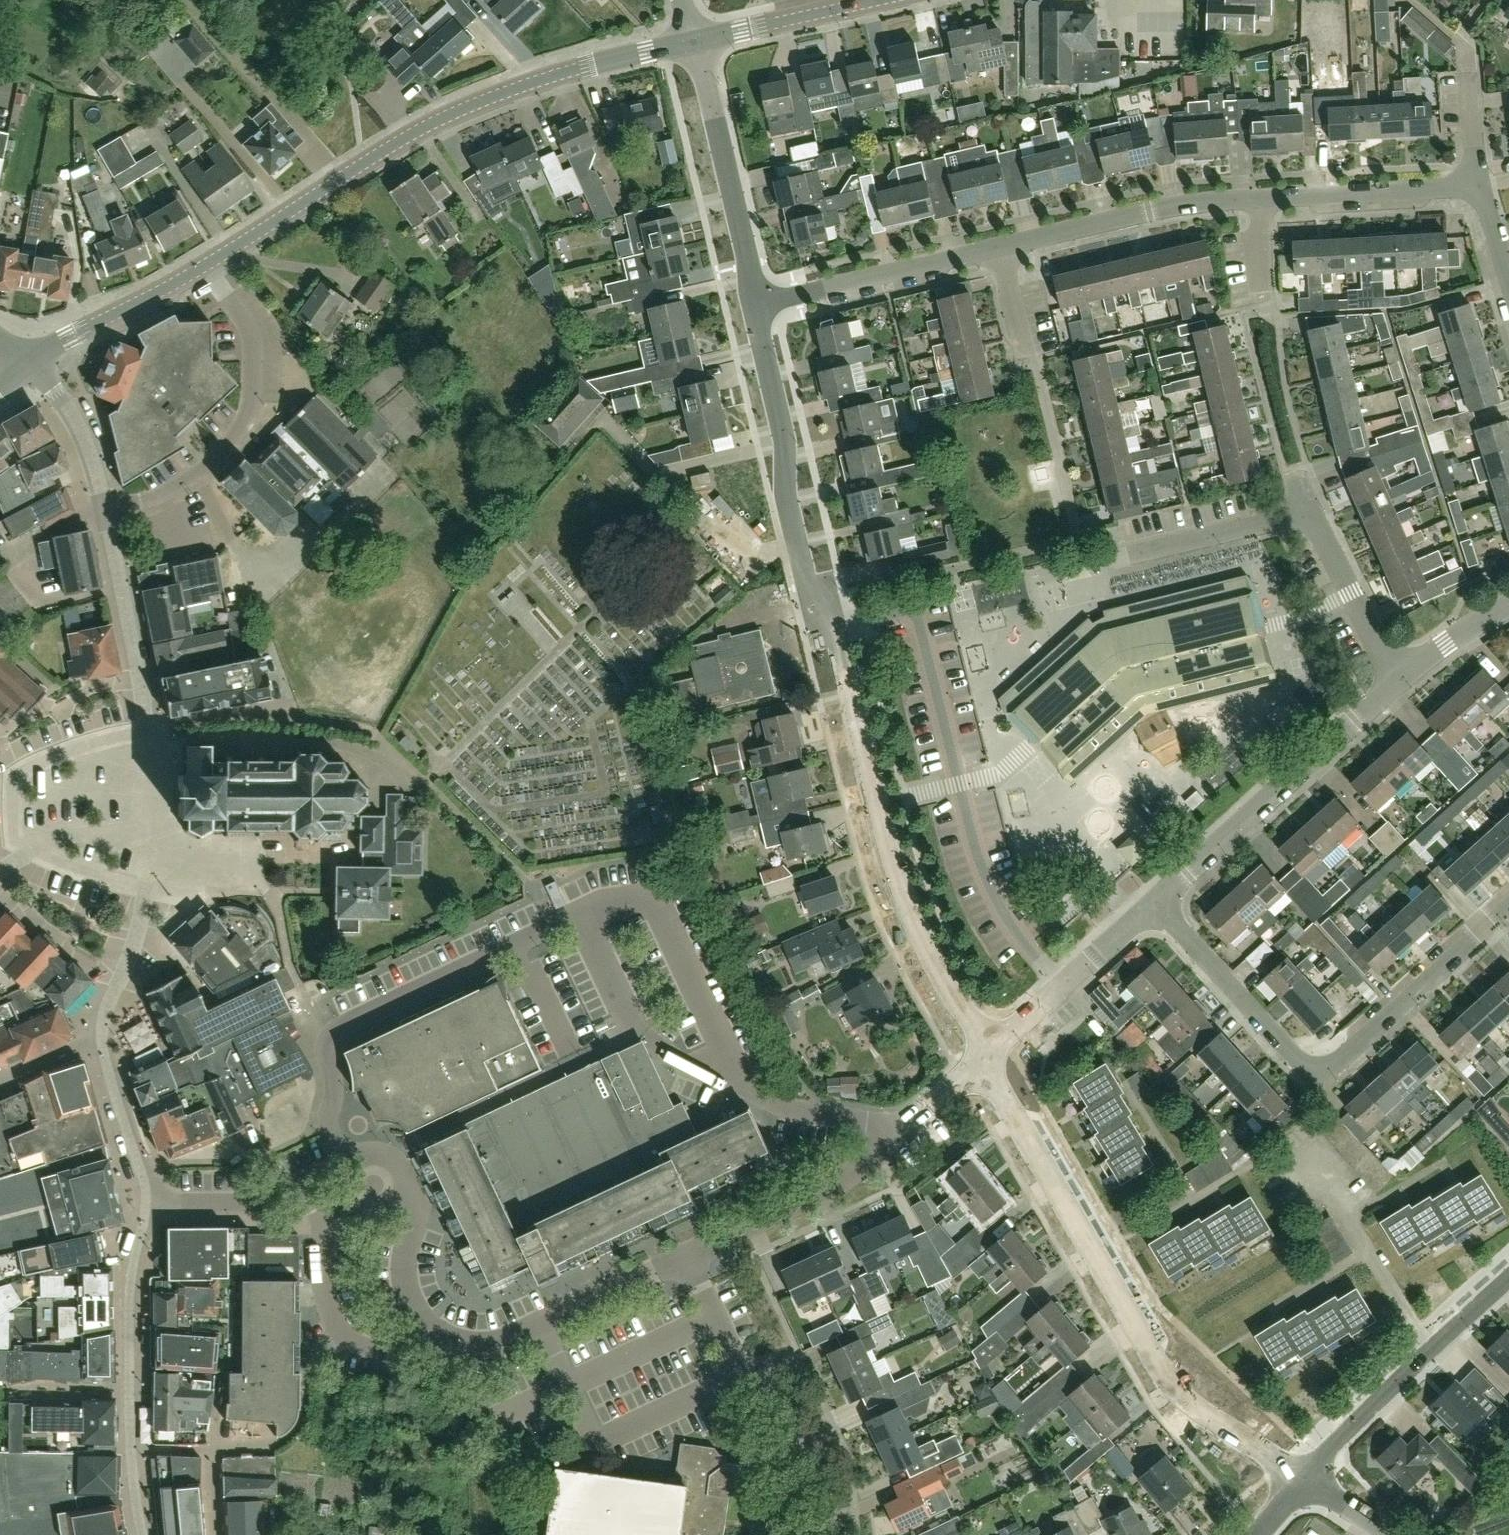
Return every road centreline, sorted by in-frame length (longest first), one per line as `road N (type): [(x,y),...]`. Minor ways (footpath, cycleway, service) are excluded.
road 1 (tertiary): [(987,1053),(908,906),(835,627),(812,600),(785,494),(785,444),(757,305)]
road 2 (tertiary): [(1303,1483),(1204,1419),(1169,1377),(987,1053)]
road 3 (tertiary): [(208,264),(444,118),(581,67),(697,40)]
road 4 (residential): [(908,1129),(768,1109),(728,1051),(656,898),(600,903),(521,942)]
road 5 (residential): [(1155,903),(1281,1049),(1320,1069),(1508,905)]
road 6 (residential): [(143,1534),(128,1344),(145,1202)]
road 7 (residential): [(1155,903),(1401,681)]
road 8 (residential): [(427,781),(377,738),(329,725),(231,717),(145,727)]
road 9 (residential): [(1303,1483),(1362,1416),(1508,1277)]
road 10 (tertiary): [(757,305),(697,40)]
road 11 (residential): [(1260,197),(1152,209),(1003,247)]
road 12 (residential): [(690,1256),(825,1193),(908,1129)]
road 13 (residential): [(1003,247),(757,305)]
road 14 (residential): [(425,1323),(401,1347),(377,1350),(357,1344),(339,1325),(326,1301),(320,1217),(304,1186)]
road 15 (residential): [(197,472),(238,429),(254,385),(253,340),(208,264)]
road 16 (residential): [(1401,681),(1298,473)]
road 17 (residential): [(197,472),(223,533),(256,580),(342,518)]
road 18 (residential): [(987,1053),(1155,903)]
road 19 (residential): [(326,1045),(346,1022),(521,942)]
road 20 (residential): [(1482,182),(1260,197)]
road 21 (residential): [(145,727),(106,511)]
road 22 (residential): [(425,1323),(405,1287),(413,1201),(401,1172),(380,1156),(349,1165)]
road 23 (residential): [(39,843),(17,804),(16,776),(71,747),(145,727)]
road 24 (tertiary): [(30,368),(208,264)]
road 25 (tertiary): [(697,40),(877,0)]
road 26 (residential): [(828,1534),(819,1491),(760,1369)]
road 27 (residential): [(145,1202),(101,1037)]
road 28 (residential): [(540,1327),(690,1256)]
road 29 (residential): [(106,511),(82,433),(30,368)]
road 30 (residential): [(304,1186),(266,1201),(145,1202)]
road 31 (residential): [(212,1534),(210,1448),(221,1377)]
road 32 (residential): [(690,1256),(742,1377),(760,1369)]
road 33 (residential): [(146,876),(145,727)]
road 34 (residential): [(119,981),(0,892)]
road 35 (residential): [(1482,182),(1466,40)]
road 36 (residential): [(1401,681),(1508,605)]
road 37 (residential): [(540,1327),(479,1348),(457,1345),(425,1323)]
road 38 (residential): [(349,1165),(333,1125),(336,1084),(326,1045)]

